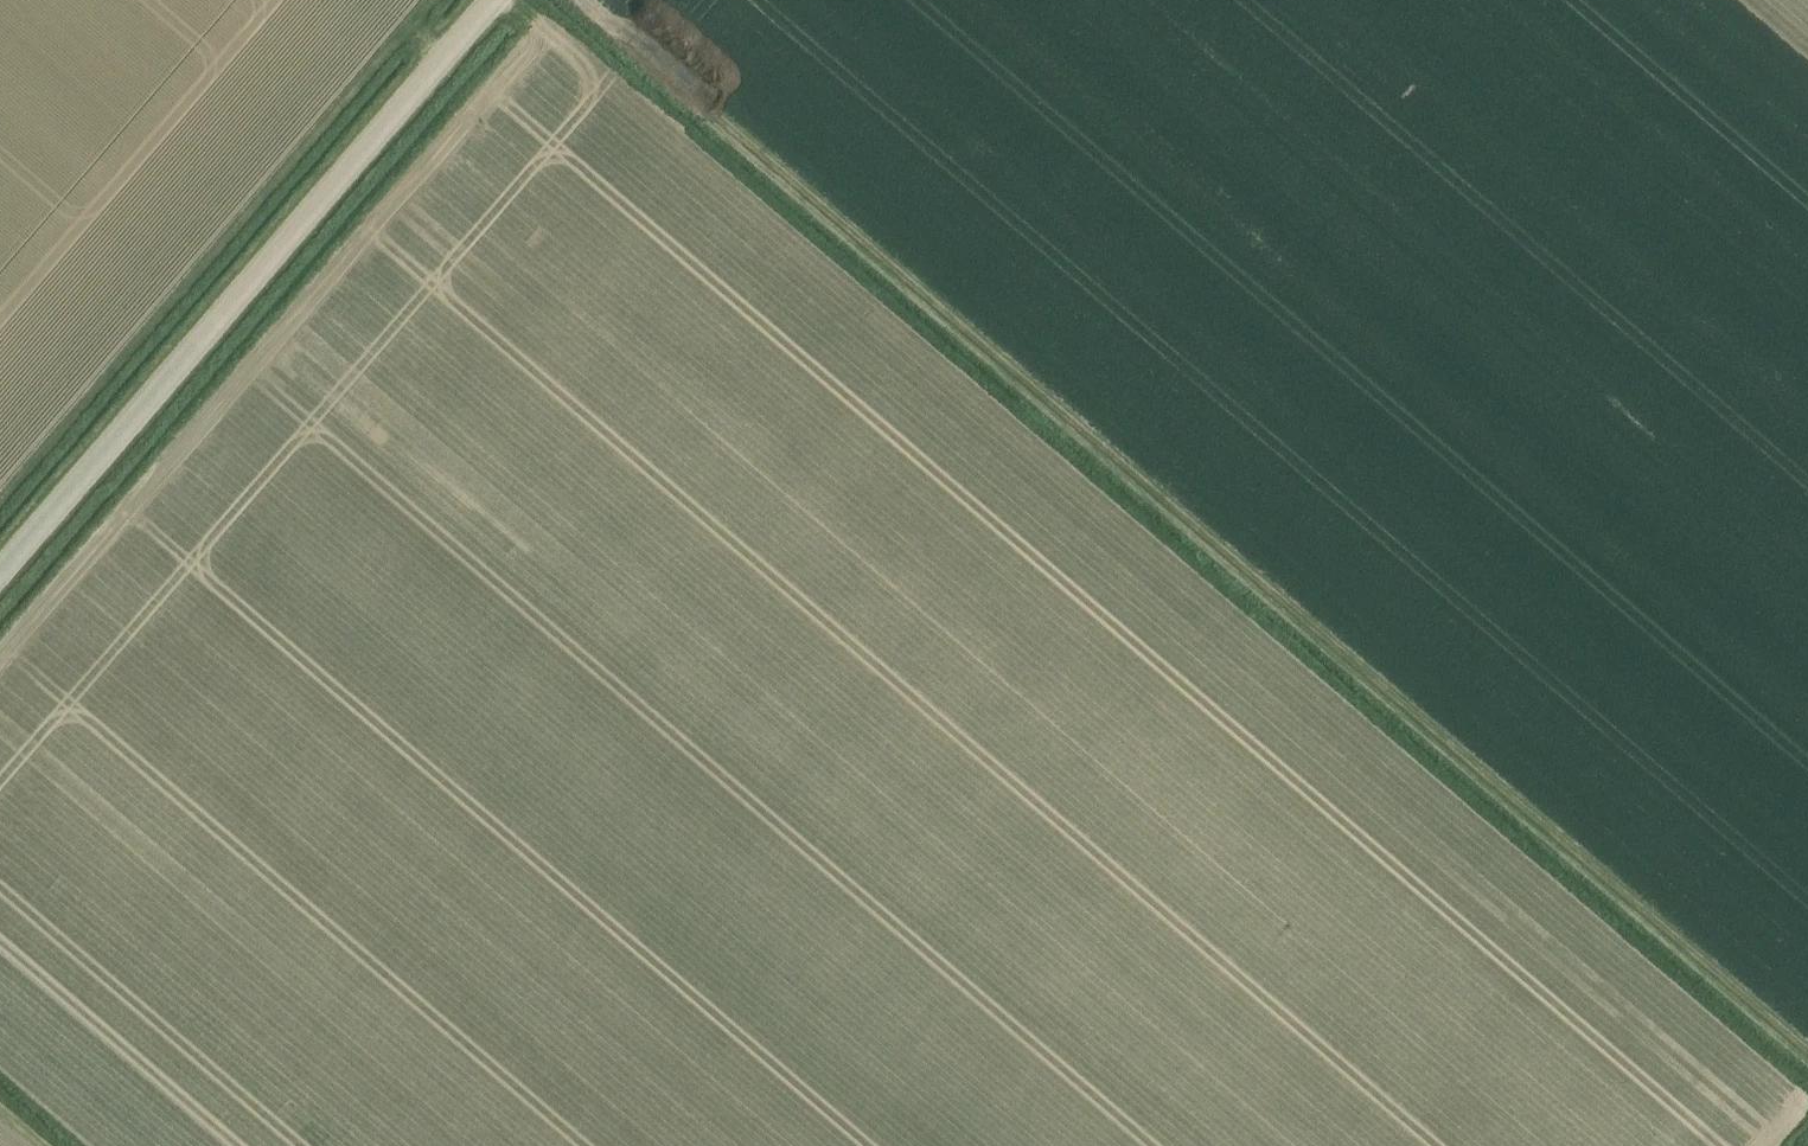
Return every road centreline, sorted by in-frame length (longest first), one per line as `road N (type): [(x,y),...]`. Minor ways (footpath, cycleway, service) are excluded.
road 1 (unclassified): [(0,573),(492,0)]

